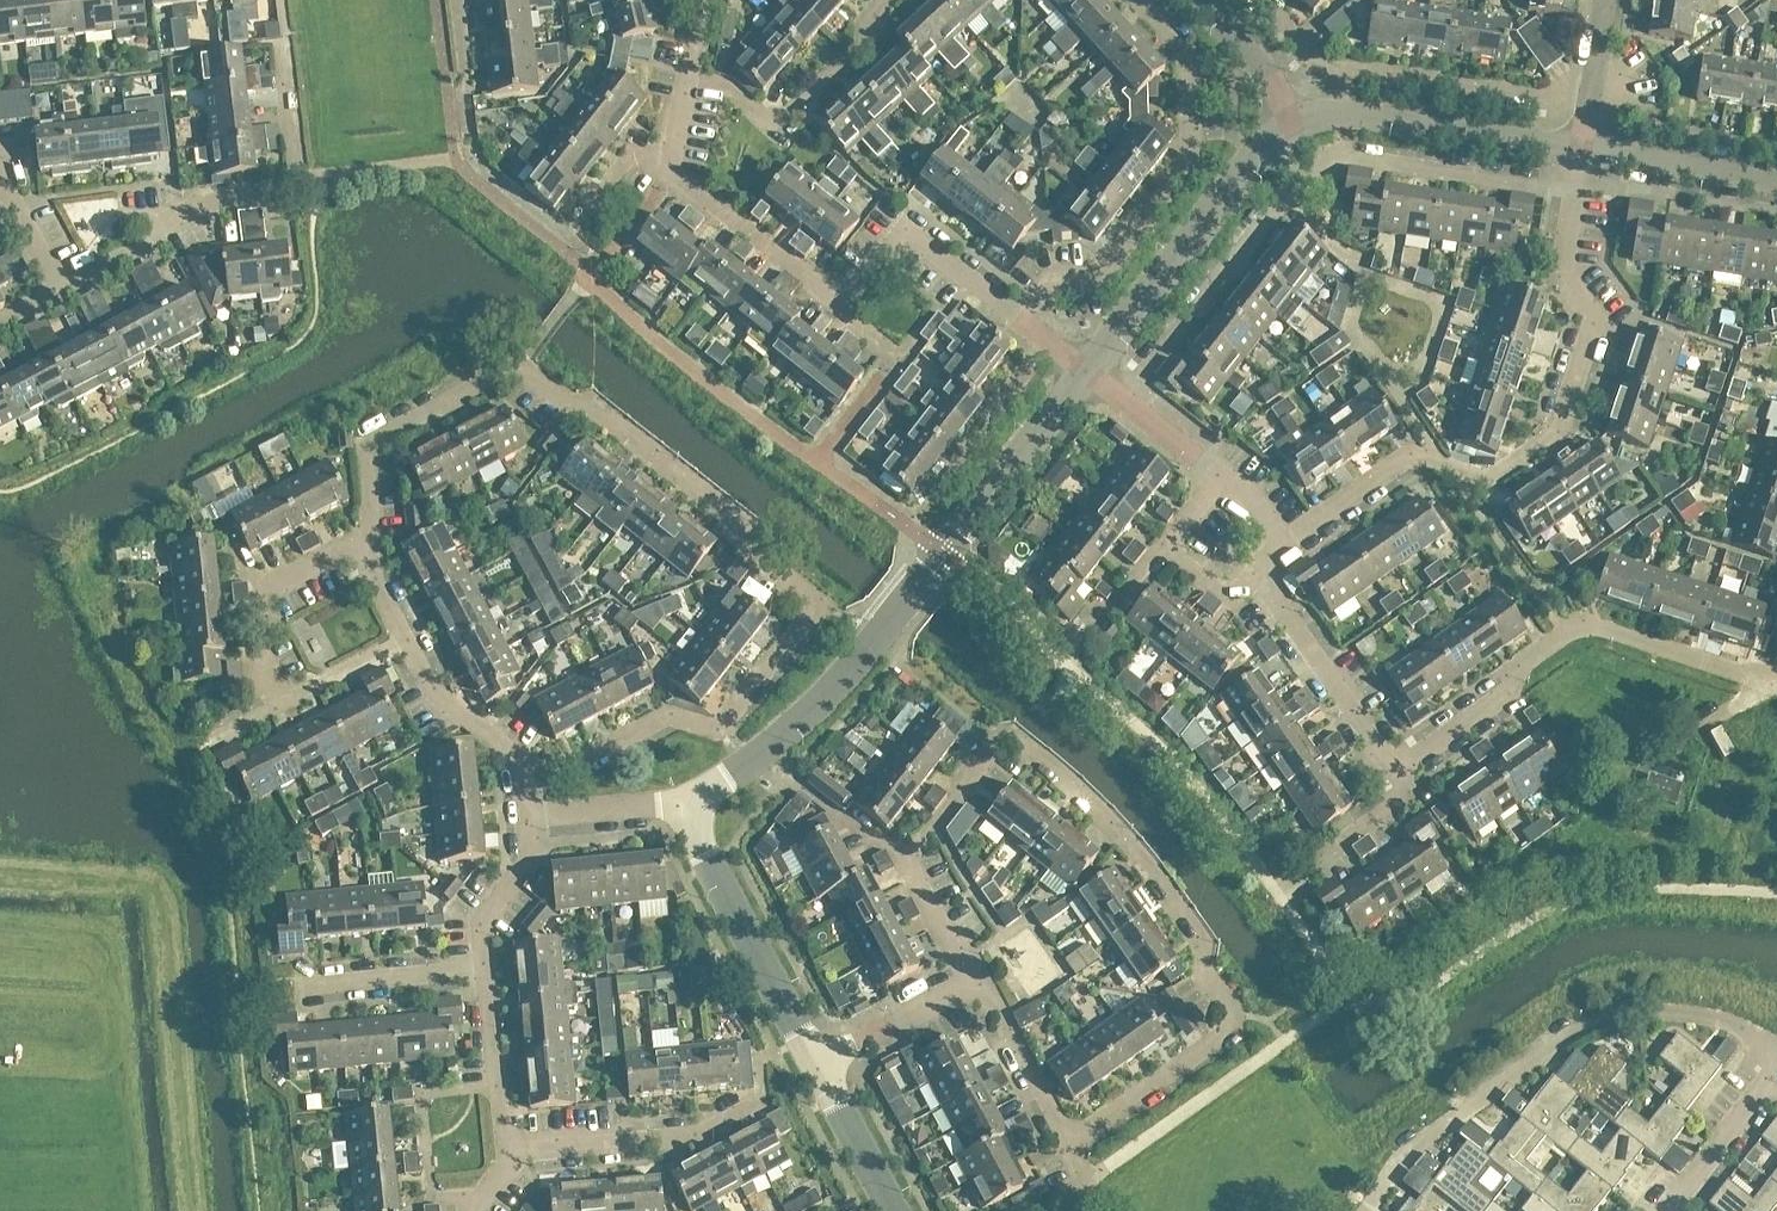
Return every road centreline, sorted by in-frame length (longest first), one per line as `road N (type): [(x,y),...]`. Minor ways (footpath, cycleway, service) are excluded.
road 1 (residential): [(1070,1141),(1230,1030),(1232,1013),(1206,975),(1208,950),(1142,859),(1087,800),(1009,739),(992,746),(926,839),(900,852),(974,981)]
road 2 (residential): [(526,782),(665,714),(716,728),(816,601),(754,553),(750,528),(595,409),(574,407),(518,367)]
road 3 (tertiary): [(683,803),(758,756),(837,683),(1084,373)]
road 4 (residential): [(1281,542),(1411,454),(1487,480),(1558,432),(1592,323),(1562,277),(1574,194)]
road 5 (residential): [(1120,400),(1308,165),(1331,155),(1574,194)]
road 6 (residential): [(1367,1210),(1391,1170),(1420,1143),(1609,1017),(1672,1010),(1776,1043)]
road 7 (residential): [(1393,771),(1508,692),(1519,668),(1581,626),(1776,680)]
road 8 (residential): [(1023,322),(1055,285),(1097,281),(1190,162),(1187,52),(1139,0)]
road 9 (residential): [(58,296),(145,249),(162,224),(181,213),(282,190),(298,175),(284,57)]
road 10 (residential): [(1588,103),(1338,67),(1320,58),(1268,0)]
road 11 (tertiary): [(1084,373),(1261,150),(1303,120)]
road 12 (tertiary): [(815,1063),(683,803)]
road 13 (tertiary): [(1580,150),(1355,115),(1303,120)]
road 14 (residential): [(370,549),(363,444),(518,367)]
road 15 (residential): [(689,75),(724,83),(775,125),(870,38),(876,10),(887,0)]
road 16 (residential): [(1393,771),(1253,573)]
road 17 (residential): [(1023,322),(910,238),(887,244),(839,304)]
road 18 (residential): [(839,304),(670,174),(674,149)]
road 19 (residential): [(284,701),(263,660),(261,591),(335,551),(370,549)]
road 20 (tertiary): [(1776,181),(1580,150)]
road 21 (residential): [(697,1133),(501,1152)]
road 22 (residential): [(526,782),(522,755),(432,690),(404,640)]
road 23 (residential): [(1070,1141),(974,981)]
road 24 (residential): [(501,1152),(483,970)]
road 25 (residential): [(974,981),(815,1063)]
road 26 (residential): [(306,985),(483,970)]
road 27 (residential): [(483,970),(478,919),(531,857),(529,818)]
road 28 (tertiary): [(893,1210),(815,1063)]
road 29 (residential): [(1767,1084),(1661,1210)]
road 30 (residential): [(1303,120),(1195,0)]
road 31 (residential): [(683,803),(529,818)]
road 32 (residential): [(1315,865),(1401,801),(1393,771)]
road 33 (residential): [(284,701),(404,640)]
road 34 (residential): [(58,296),(0,186)]
road 35 (residential): [(1162,544),(1231,599),(1253,573)]

